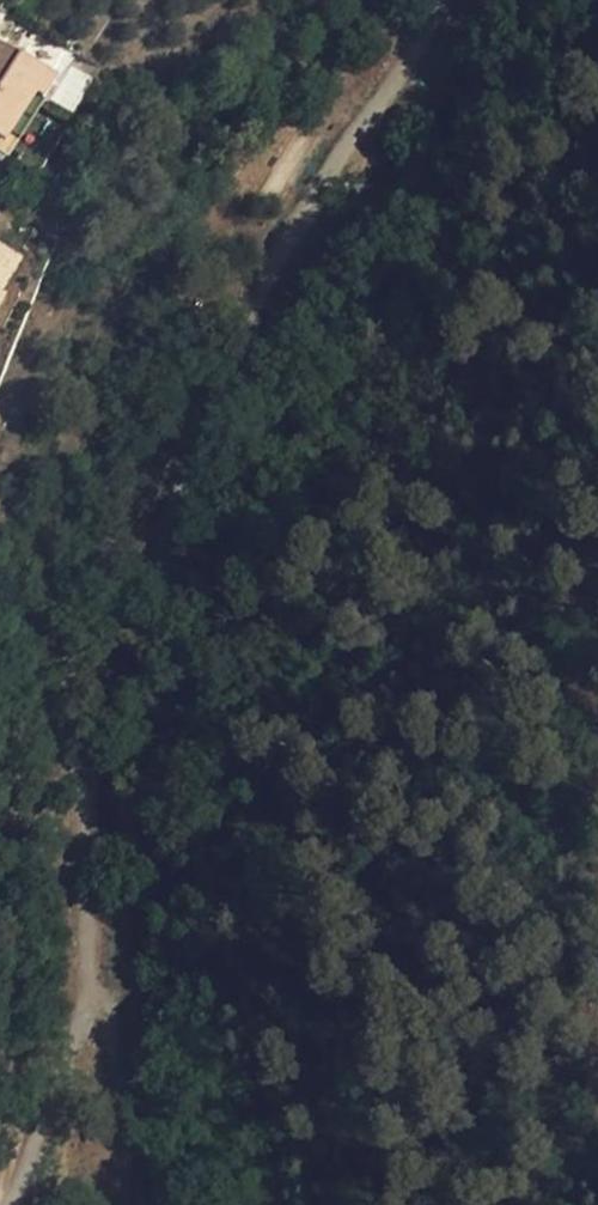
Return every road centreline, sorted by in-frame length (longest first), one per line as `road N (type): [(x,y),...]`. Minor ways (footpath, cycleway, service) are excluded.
road 1 (track): [(17,1204),(107,1007),(125,775),(234,437),(461,0)]

